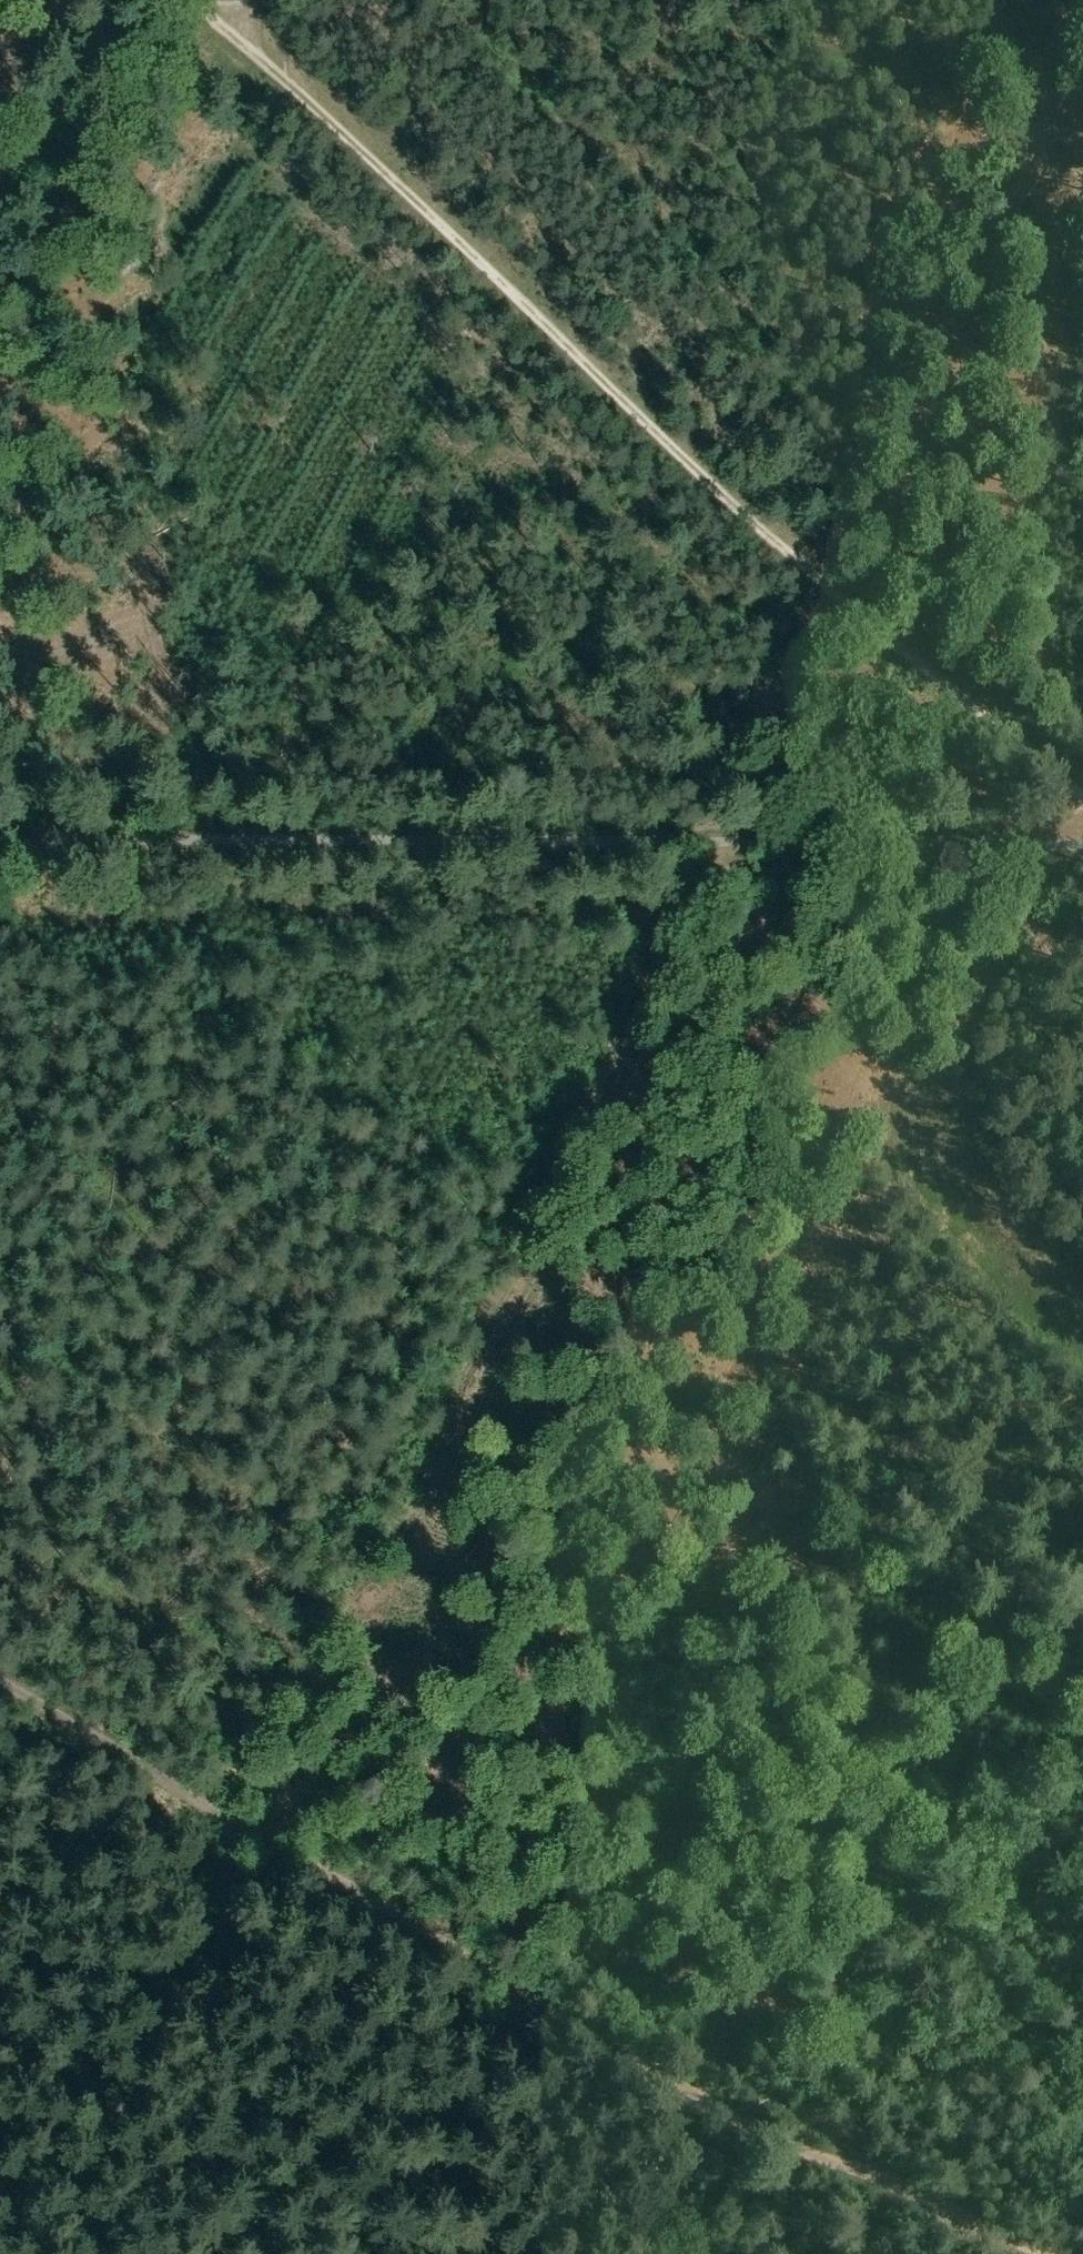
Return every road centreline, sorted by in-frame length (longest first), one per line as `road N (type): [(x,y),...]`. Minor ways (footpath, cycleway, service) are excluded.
road 1 (track): [(1044,2253),(744,2126),(0,1683)]
road 2 (track): [(197,0),(807,567),(1082,786)]

